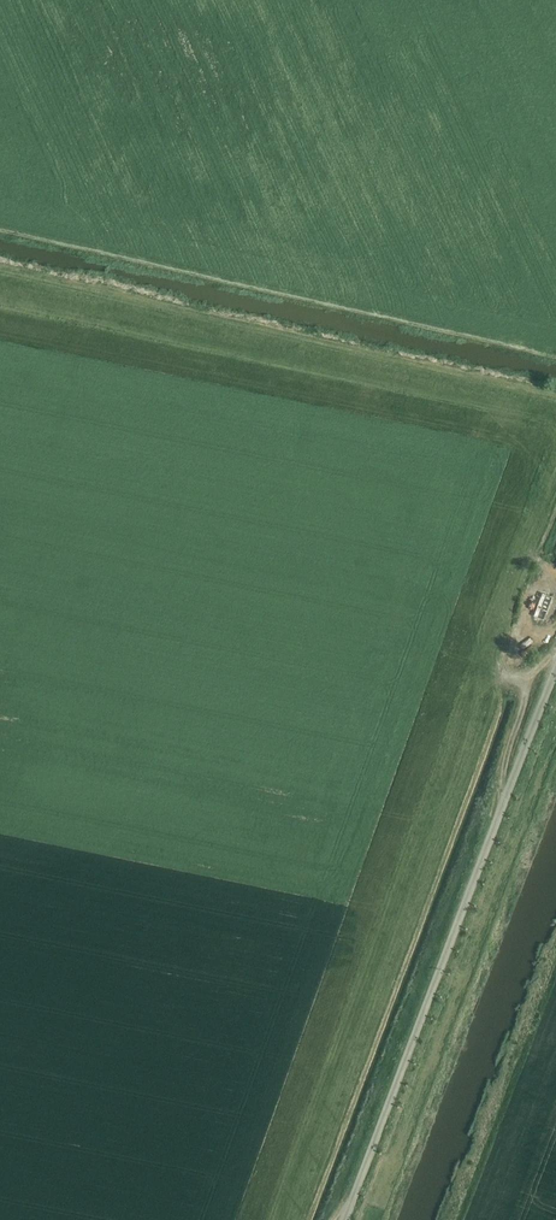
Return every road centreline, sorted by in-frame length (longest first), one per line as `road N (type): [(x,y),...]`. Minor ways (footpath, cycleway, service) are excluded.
road 1 (unclassified): [(343,1219),(555,670)]

